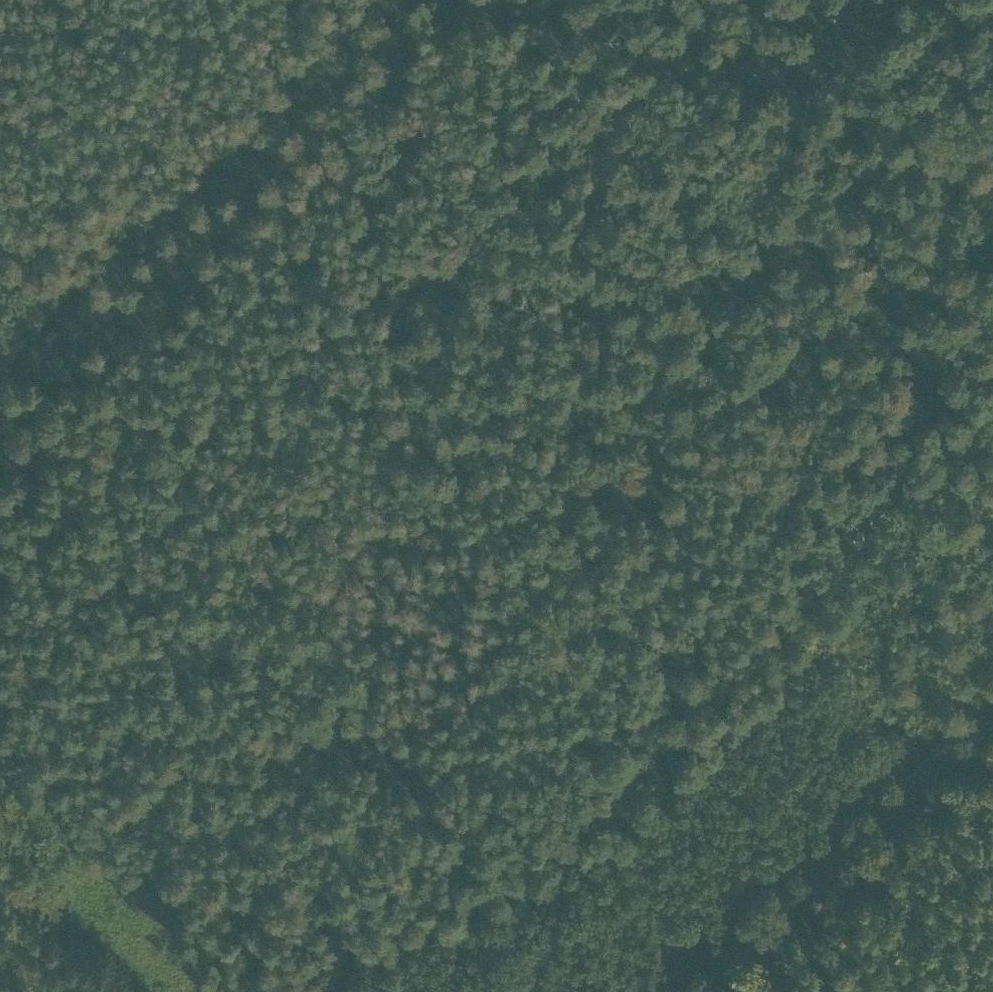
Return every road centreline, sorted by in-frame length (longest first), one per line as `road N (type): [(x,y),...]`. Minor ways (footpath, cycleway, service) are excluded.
road 1 (track): [(671,991),(992,688)]

